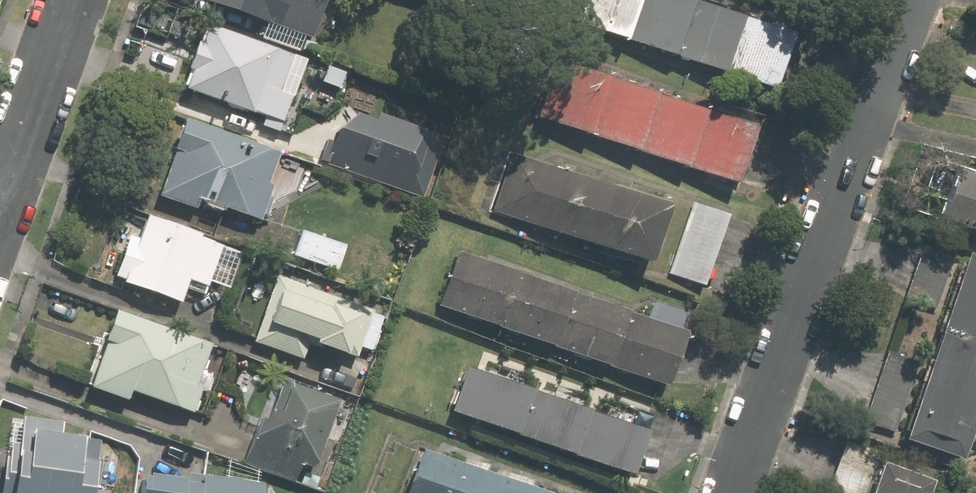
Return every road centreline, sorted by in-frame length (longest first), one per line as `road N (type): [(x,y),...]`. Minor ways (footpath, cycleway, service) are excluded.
road 1 (residential): [(741,492),(921,0)]
road 2 (residential): [(73,0),(0,204)]

